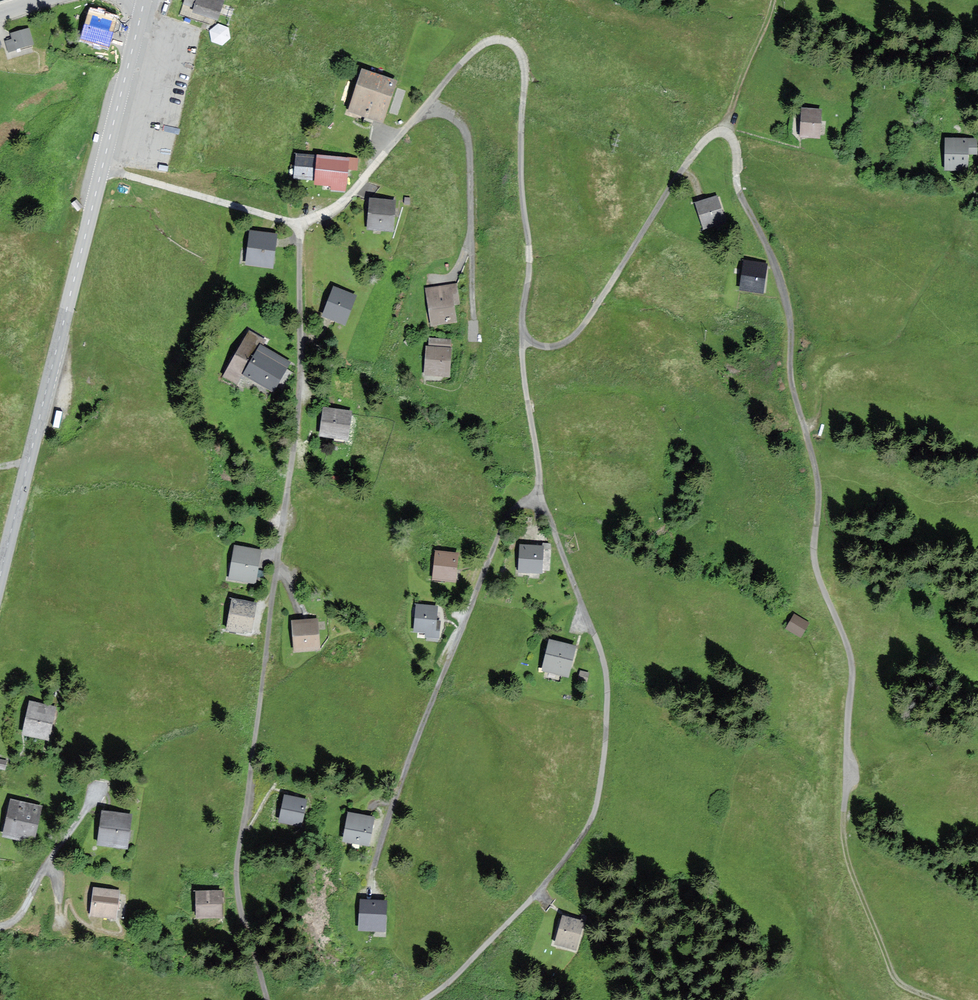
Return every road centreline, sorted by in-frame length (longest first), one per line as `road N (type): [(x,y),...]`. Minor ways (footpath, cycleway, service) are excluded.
road 1 (unclassified): [(526,335),(550,347),(572,338),(695,151),(712,135),(730,135),(740,194),(785,296),(790,377),(817,482),(814,561),(852,665),(844,812)]
road 2 (residential): [(267,999),(237,868),(296,430),(300,223)]
road 3 (unclassified): [(300,223),(344,202),(480,45),(506,41),(525,70),(526,335)]
road 4 (residential): [(540,496),(605,670),(596,802),(544,885),(424,999)]
road 5 (residential): [(540,496),(514,510),(498,538),(406,768),(371,888)]
road 6 (primary): [(0,576),(103,169)]
road 7 (track): [(806,432),(831,364),(897,343),(977,190)]
road 8 (track): [(935,999),(898,983),(851,873),(844,812)]
road 9 (unclassified): [(103,169),(300,223)]
road 10 (primary): [(103,169),(144,0)]
road 11 (unclassified): [(526,335),(540,496)]
road 12 (track): [(726,132),(780,0)]

